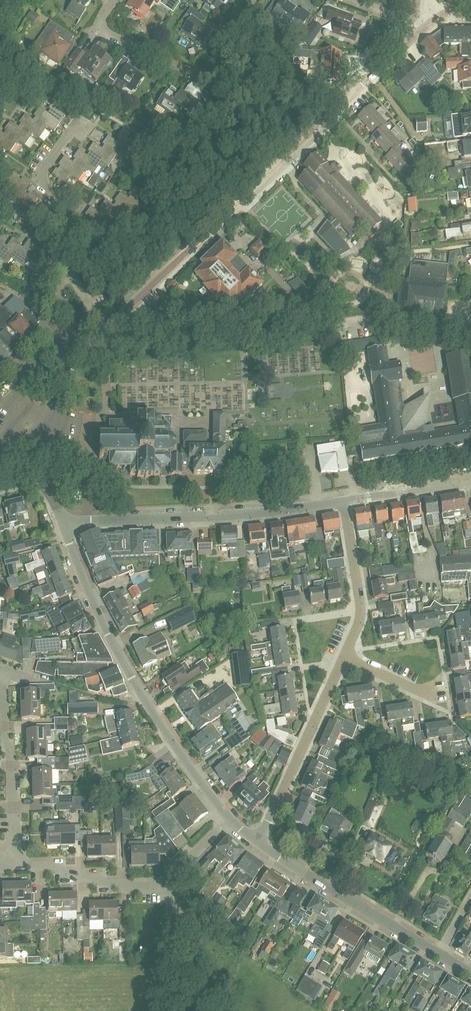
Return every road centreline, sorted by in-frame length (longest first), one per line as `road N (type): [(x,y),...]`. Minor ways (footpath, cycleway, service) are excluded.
road 1 (residential): [(416,36),(122,314)]
road 2 (residential): [(231,820),(141,697),(64,527)]
road 3 (residential): [(64,527),(344,501)]
road 4 (residential): [(470,974),(259,844)]
road 5 (residential): [(231,820),(157,887),(65,874),(56,865),(16,866)]
road 6 (residential): [(153,341),(390,318)]
road 7 (residential): [(259,844),(346,658)]
road 8 (residential): [(16,866),(2,676)]
road 9 (residential): [(346,658),(361,608),(344,501)]
road 10 (residential): [(114,0),(101,19),(104,33),(200,75),(209,70)]
road 11 (unclassified): [(65,260),(67,206),(46,191),(47,168),(75,132)]
road 12 (residential): [(344,501),(470,481)]
road 13 (track): [(160,1010),(167,883)]
road 14 (residential): [(11,455),(47,417),(77,349)]

